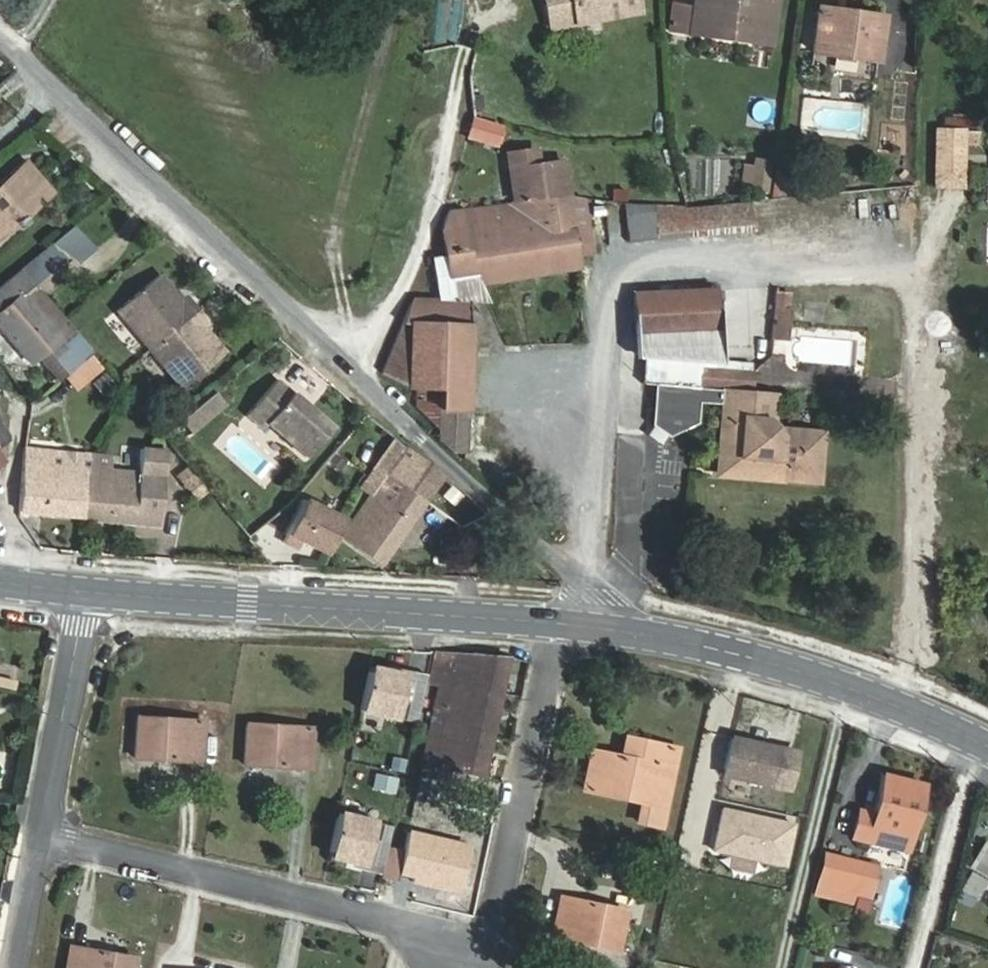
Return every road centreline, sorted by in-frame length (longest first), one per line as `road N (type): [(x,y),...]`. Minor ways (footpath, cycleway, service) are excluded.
road 1 (residential): [(565,618),(490,945),(38,839)]
road 2 (tertiary): [(565,618),(84,592)]
road 3 (residential): [(346,363),(0,38)]
road 4 (residential): [(638,627),(346,363)]
road 5 (tertiary): [(987,741),(903,699),(765,655),(638,627)]
road 6 (residential): [(457,63),(405,291),(346,363)]
road 7 (residential): [(84,592),(38,839)]
road 8 (residential): [(38,839),(14,967)]

